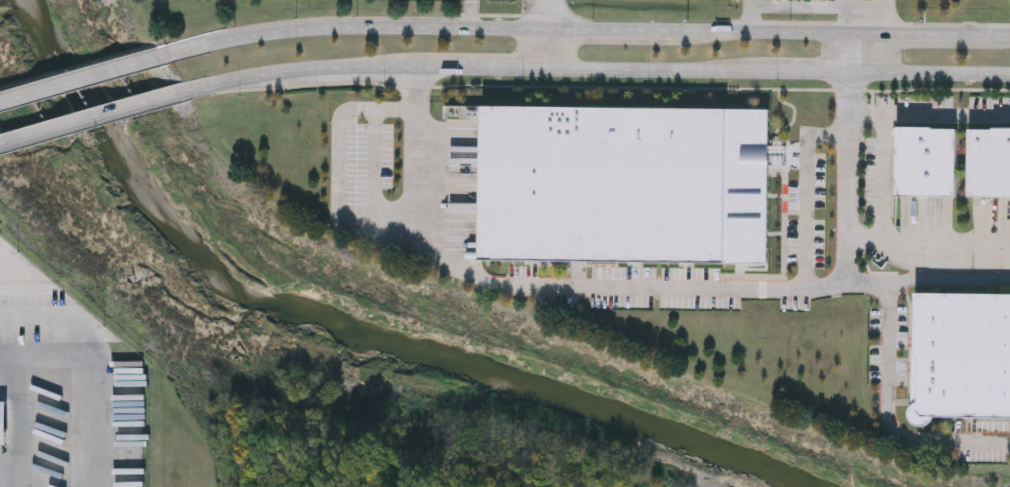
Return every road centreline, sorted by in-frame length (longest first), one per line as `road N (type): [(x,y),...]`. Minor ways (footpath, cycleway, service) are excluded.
road 1 (secondary): [(1009,35),(320,28),(245,35),(166,55)]
road 2 (secondary): [(545,71),(752,74)]
road 3 (secondary): [(0,145),(182,91)]
road 4 (secondary): [(182,91),(356,70)]
road 5 (secondary): [(166,55),(0,104)]
road 6 (secondary): [(856,76),(1009,78)]
road 7 (secondary): [(420,69),(545,71)]

